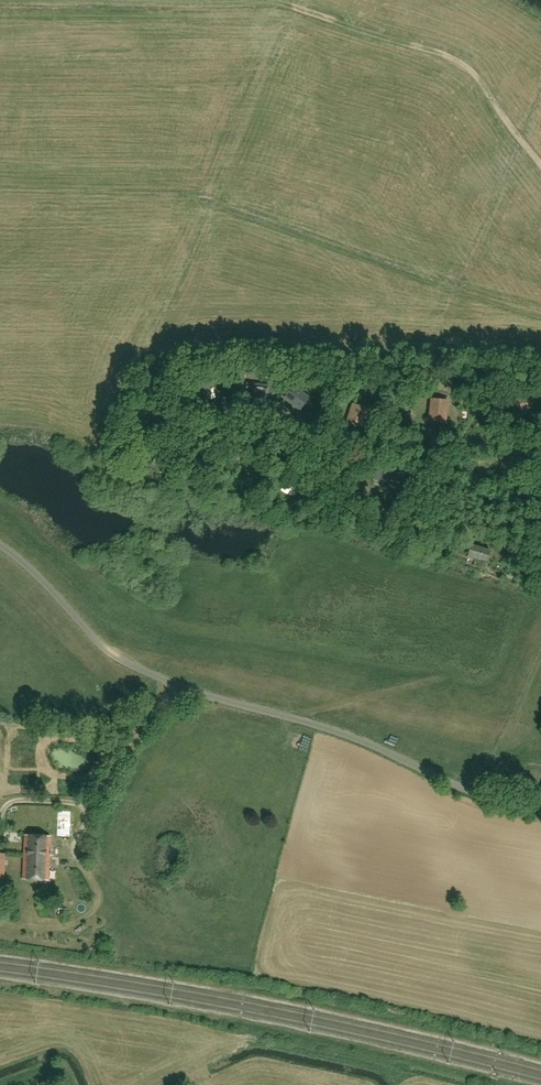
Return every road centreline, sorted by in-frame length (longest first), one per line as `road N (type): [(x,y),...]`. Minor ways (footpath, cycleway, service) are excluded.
road 1 (unclassified): [(540,810),(475,795),(344,735),(132,666),(0,546)]
road 2 (track): [(540,456),(535,495),(503,504),(452,456),(426,444),(227,465),(191,447),(192,406)]

